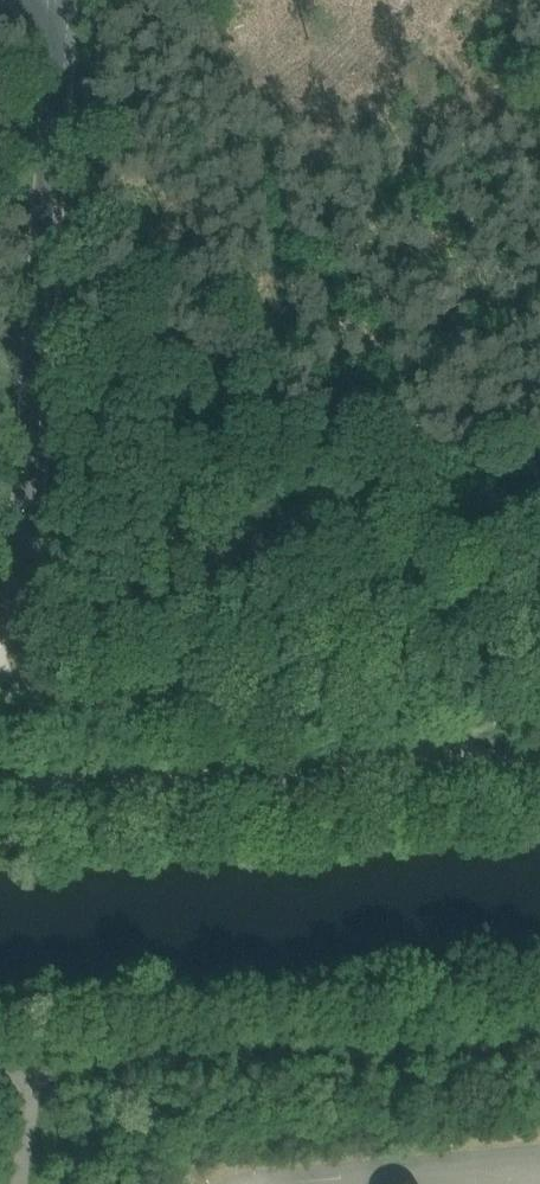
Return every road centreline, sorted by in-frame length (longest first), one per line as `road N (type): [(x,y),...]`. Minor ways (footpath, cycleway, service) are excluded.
road 1 (tertiary): [(0,639),(31,580),(63,0)]
road 2 (track): [(539,500),(31,580)]
road 3 (track): [(449,765),(439,724),(389,708),(162,707),(41,692),(0,661)]
road 4 (track): [(0,791),(449,765)]

